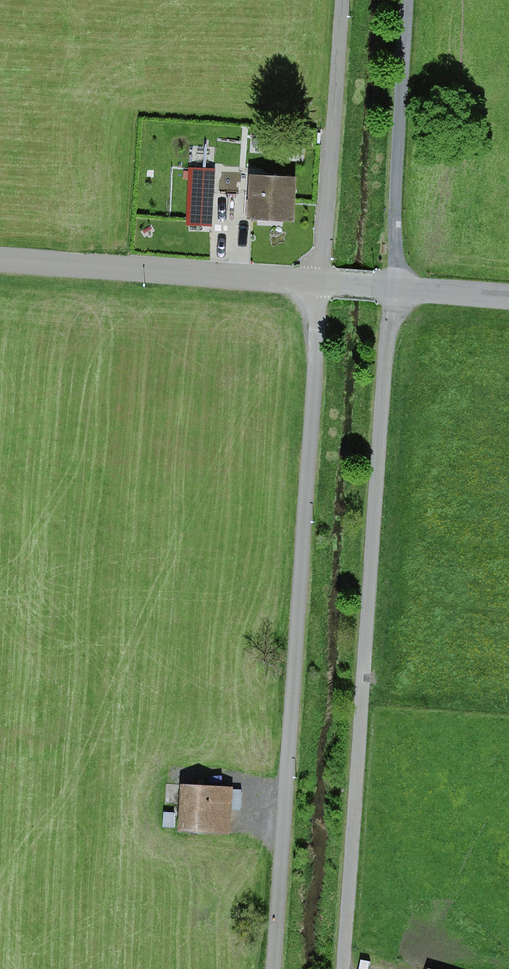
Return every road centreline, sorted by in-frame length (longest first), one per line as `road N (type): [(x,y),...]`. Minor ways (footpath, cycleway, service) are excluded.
road 1 (unclassified): [(276,968),(319,285)]
road 2 (unclassified): [(343,968),(392,290)]
road 3 (unclassified): [(319,285),(0,262)]
road 4 (residential): [(410,0),(392,290)]
road 5 (residential): [(341,0),(319,285)]

